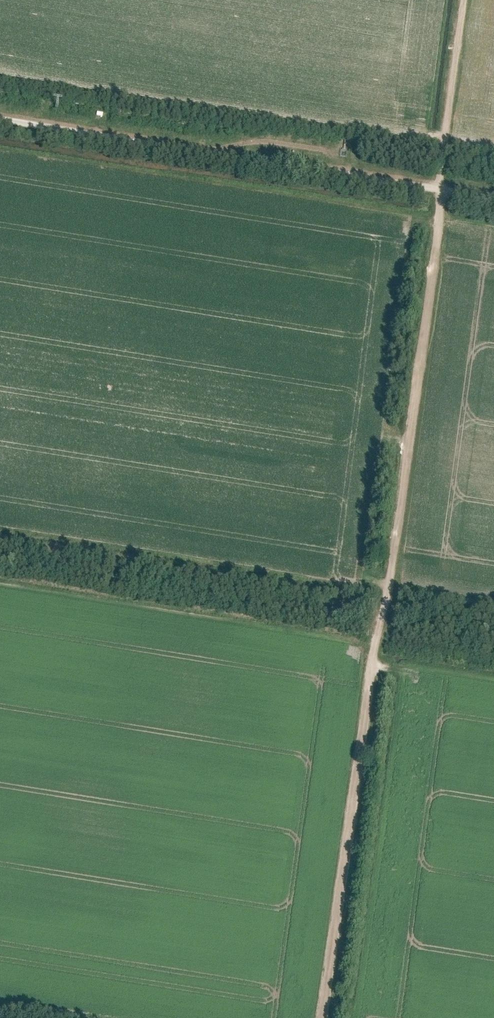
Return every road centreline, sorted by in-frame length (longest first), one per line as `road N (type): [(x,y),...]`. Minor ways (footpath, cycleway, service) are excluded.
road 1 (track): [(325,1017),(443,216),(461,0)]
road 2 (track): [(493,194),(0,115)]

